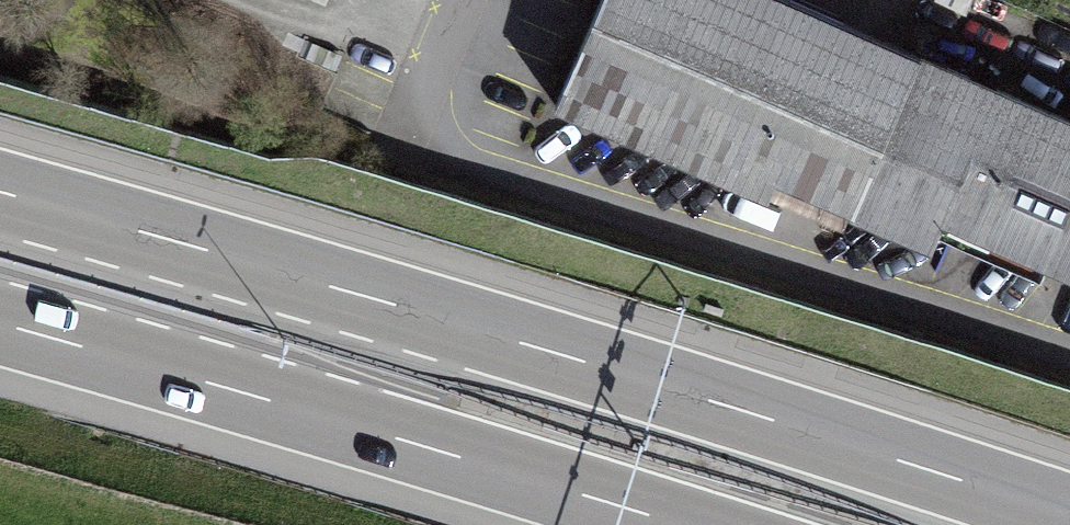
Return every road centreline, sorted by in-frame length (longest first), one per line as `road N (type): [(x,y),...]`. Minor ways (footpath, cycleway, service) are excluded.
road 1 (motorway): [(1069,514),(558,351),(0,190)]
road 2 (motorway): [(0,325),(673,524)]
road 3 (residential): [(463,0),(407,138)]

